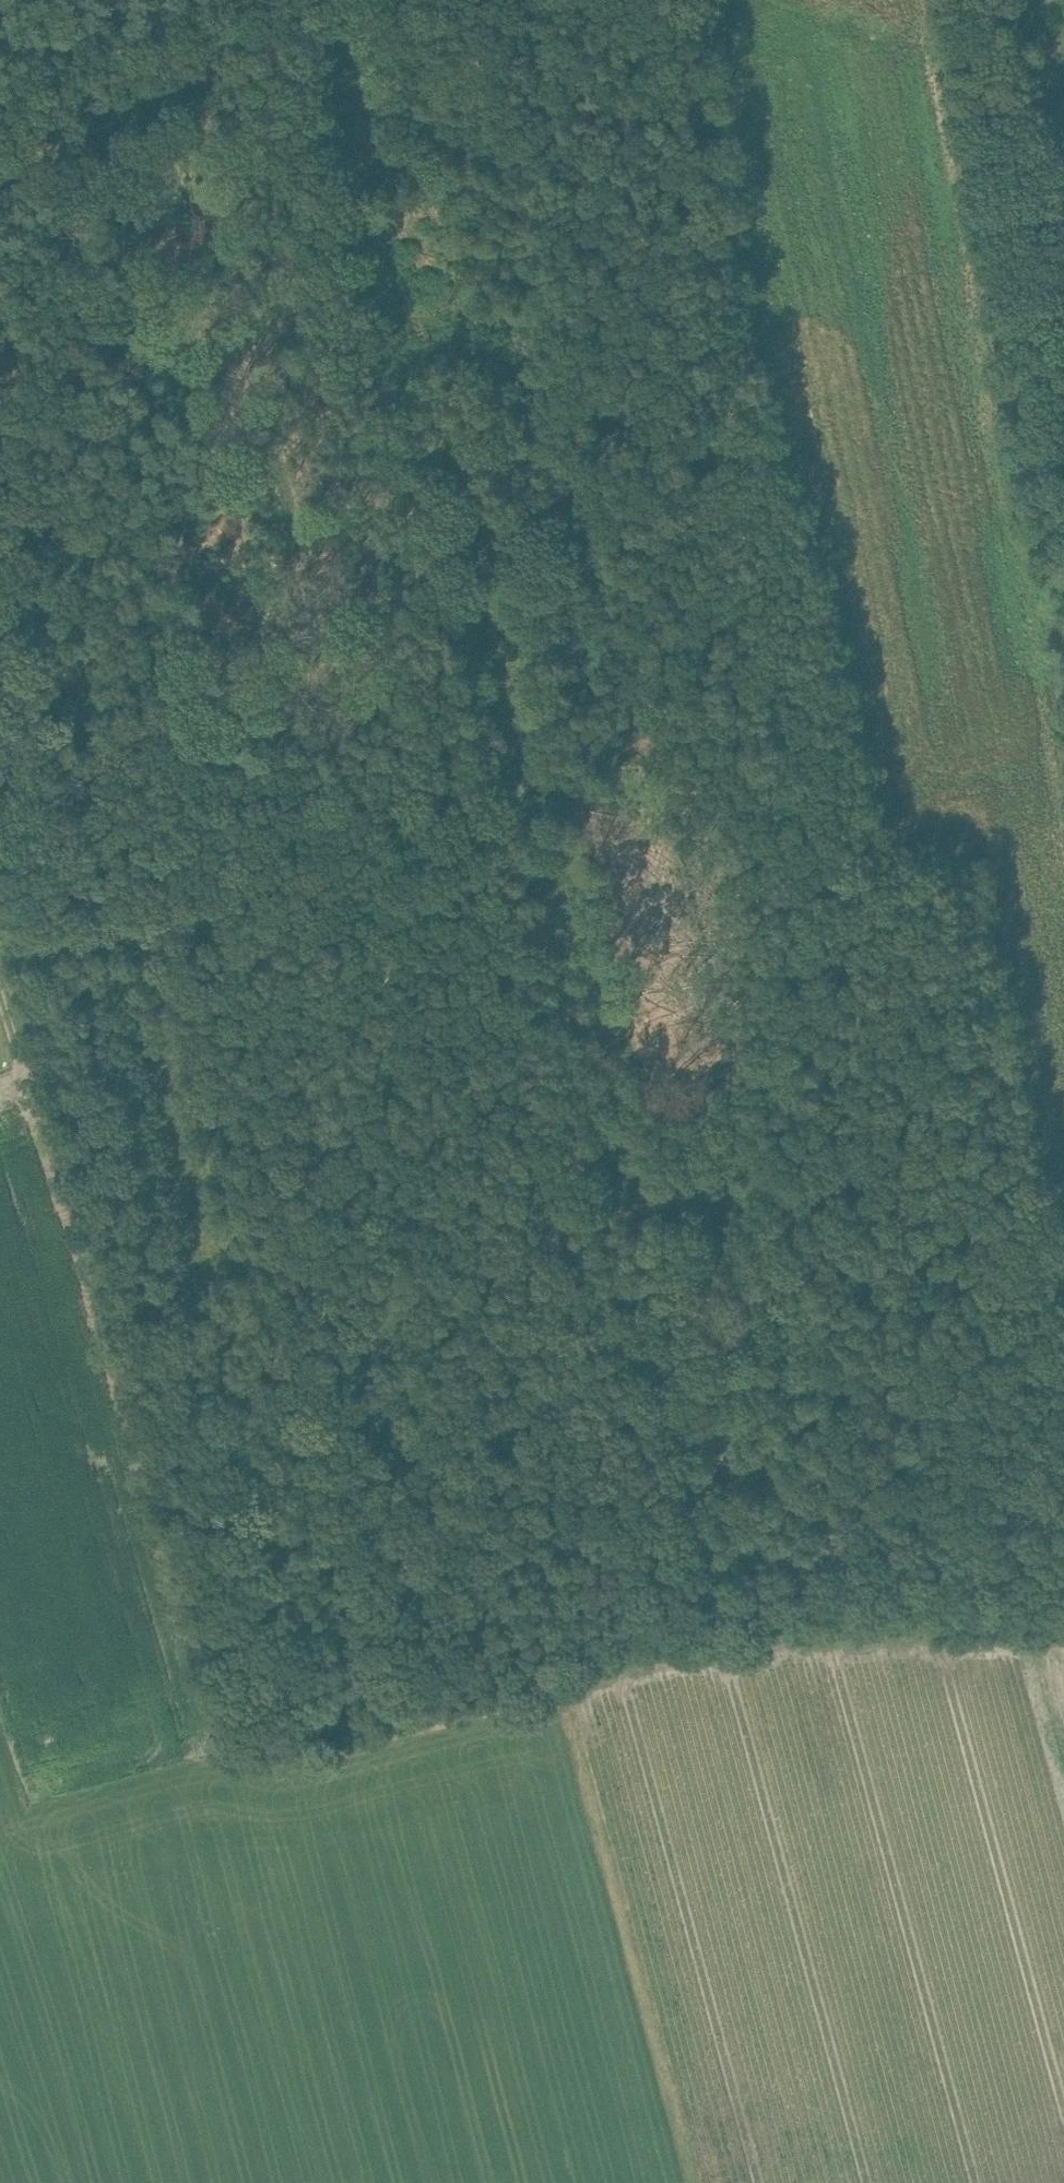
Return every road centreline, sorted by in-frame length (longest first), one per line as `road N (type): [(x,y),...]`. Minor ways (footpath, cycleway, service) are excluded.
road 1 (track): [(0,121),(306,0)]

